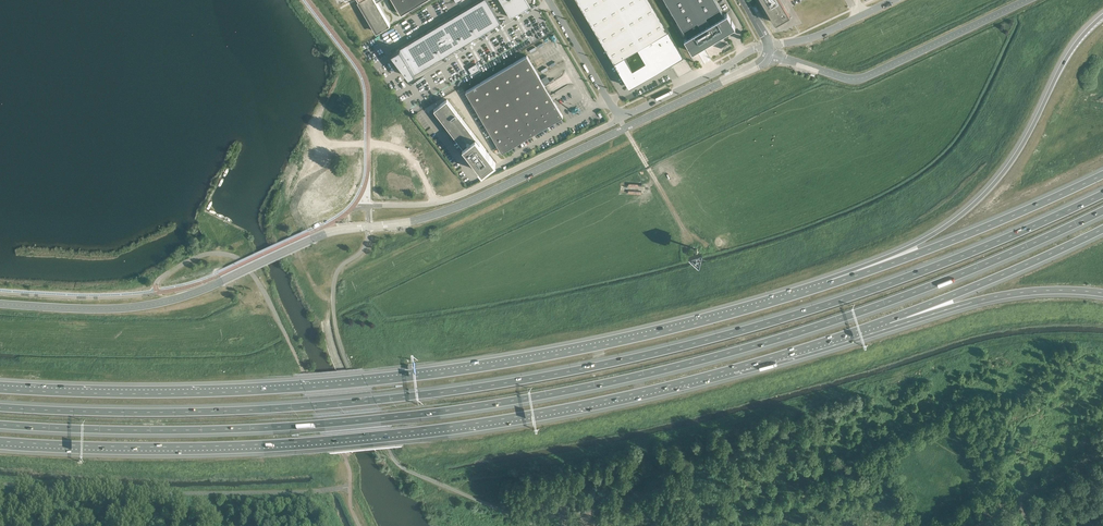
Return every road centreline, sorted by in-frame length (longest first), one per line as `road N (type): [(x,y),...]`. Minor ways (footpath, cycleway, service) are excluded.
road 1 (motorway): [(0,424),(321,425),(602,383),(860,310),(1102,210)]
road 2 (motorway): [(1102,193),(855,295),(601,365),(312,406),(0,408)]
road 3 (motorway): [(0,441),(229,446),(478,424),(679,384),(889,321)]
road 4 (motorway): [(828,285),(597,346),(366,383),(168,394),(0,390)]
road 5 (unclassified): [(893,0),(817,36),(753,49),(627,114),(614,109),(548,0)]
road 6 (motorway): [(1102,16),(1063,63),(1022,149),(970,210),(828,285)]
road 7 (motorway): [(1102,174),(828,285)]
road 8 (motorway): [(889,321),(1102,227)]
road 9 (motorway): [(889,321),(1039,292),(1102,295)]

